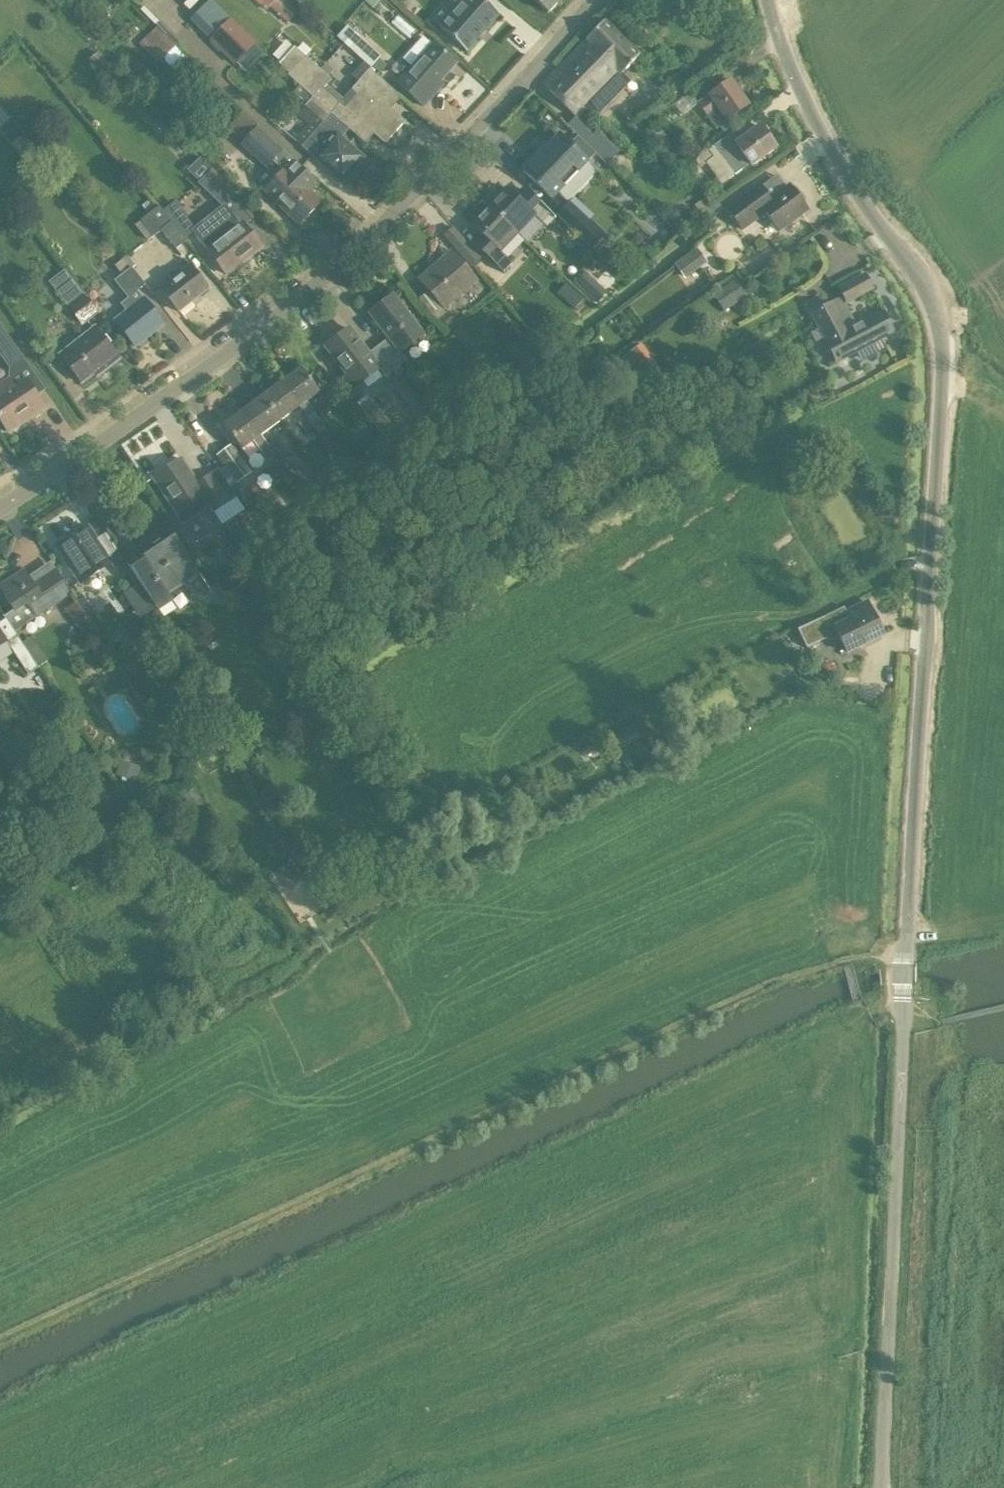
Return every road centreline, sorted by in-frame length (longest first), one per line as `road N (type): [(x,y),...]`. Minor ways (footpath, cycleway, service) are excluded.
road 1 (unclassified): [(880,1487),(942,345),(922,277),(812,113),(771,0)]
road 2 (unclassified): [(597,0),(316,285),(0,506)]
road 3 (track): [(94,446),(0,308)]
road 4 (track): [(672,360),(703,352),(799,299)]

